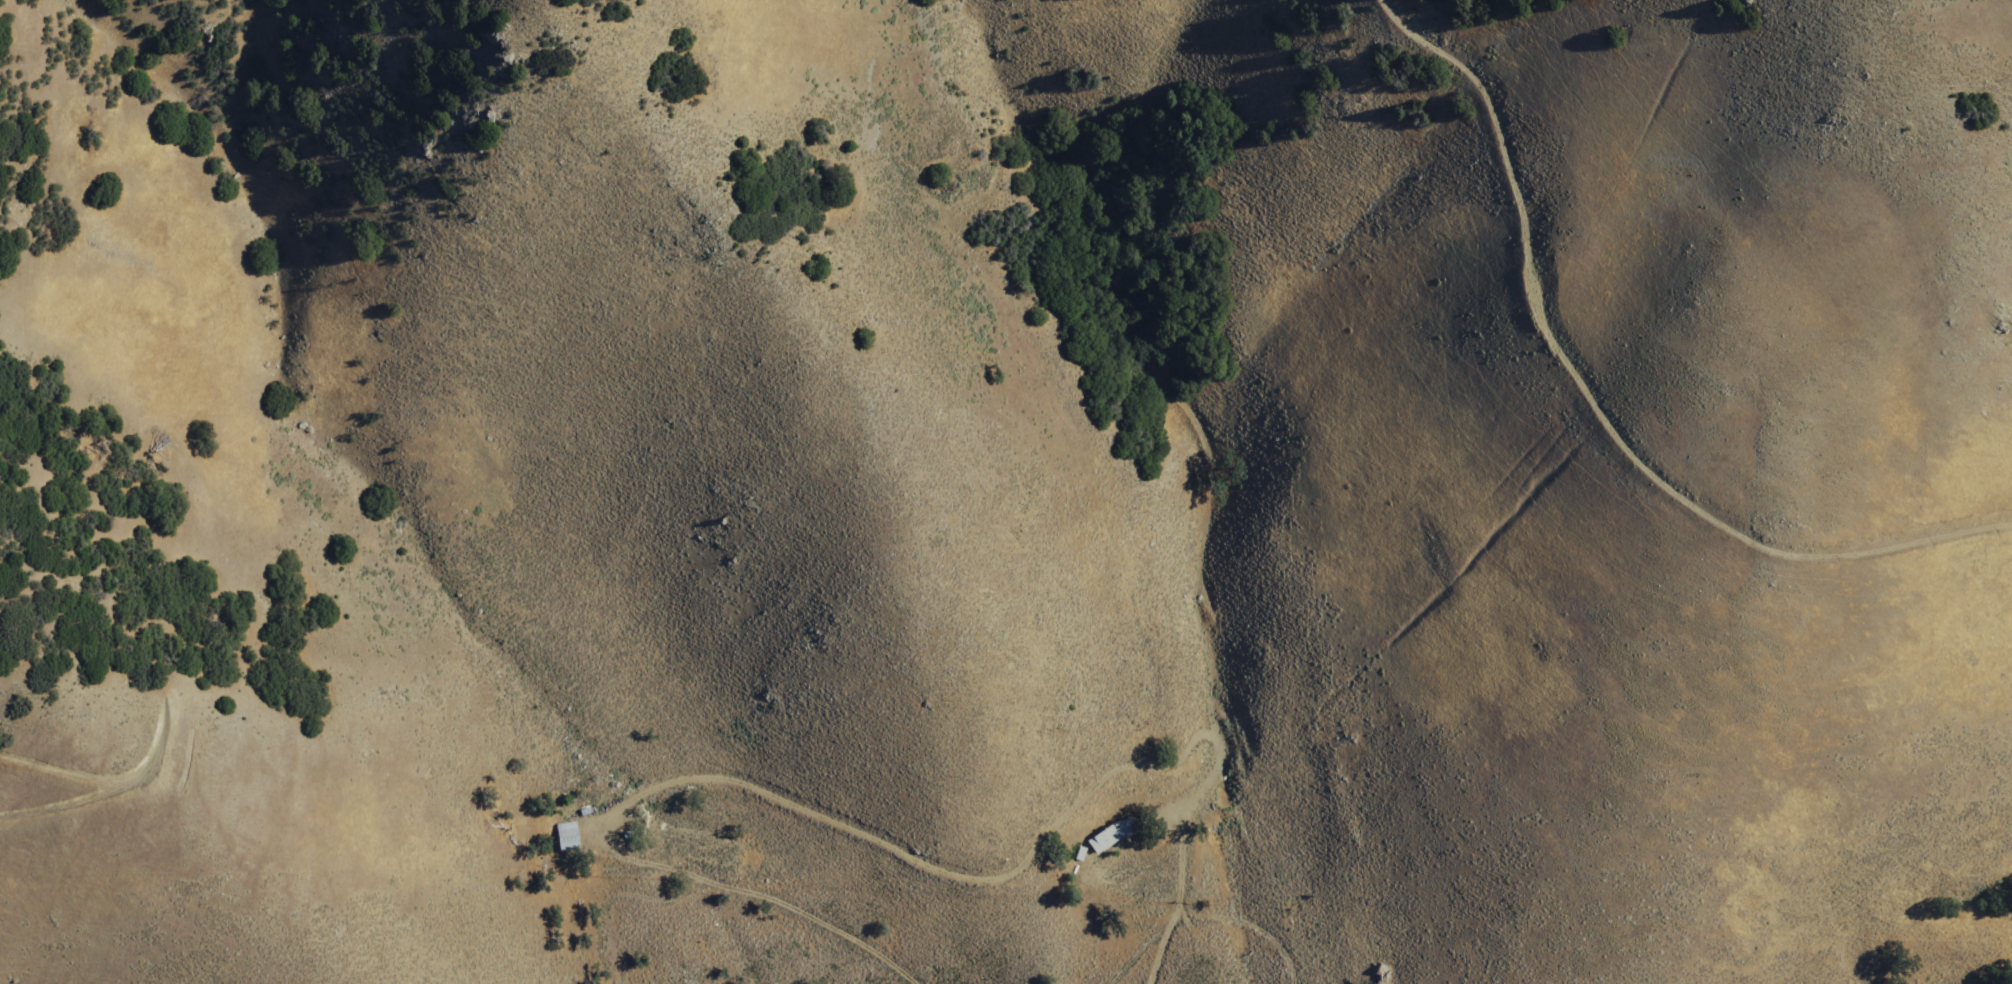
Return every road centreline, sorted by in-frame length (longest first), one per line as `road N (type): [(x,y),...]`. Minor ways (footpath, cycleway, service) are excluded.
road 1 (track): [(2011,522),(1852,552),(1788,549),(1728,526),(1640,462),(1591,407),(1540,314),(1523,192),(1475,70),(1459,50),(1408,25),(1383,0)]
road 2 (track): [(607,983),(592,934),(603,900),(618,891),(661,895),(697,882),(718,882),(814,917),(918,983)]
road 3 (track): [(1116,983),(1151,945),(1199,915),(1254,924),(1286,959),(1293,983)]

